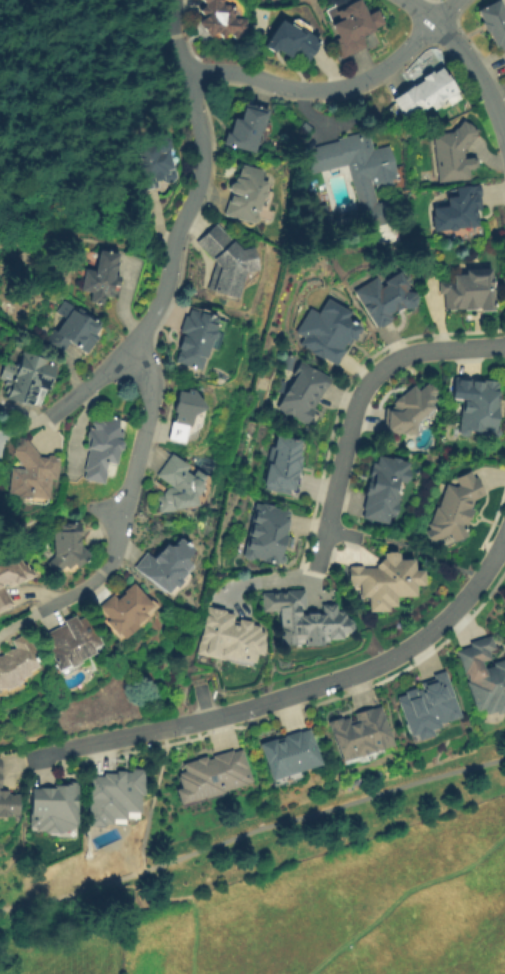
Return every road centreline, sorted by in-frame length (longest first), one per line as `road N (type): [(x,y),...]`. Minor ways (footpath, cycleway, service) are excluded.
road 1 (residential): [(494,554),(439,622),(366,669),(29,758)]
road 2 (residential): [(504,342),(407,350),(359,383),(314,569)]
road 3 (residential): [(177,38),(202,164),(166,288),(132,348)]
road 4 (residential): [(190,81),(224,73),(304,88),(349,84),(382,71),(436,21)]
road 5 (residential): [(132,348),(147,382),(147,408),(116,543),(101,570)]
road 6 (residential): [(408,0),(473,64),(504,133)]

